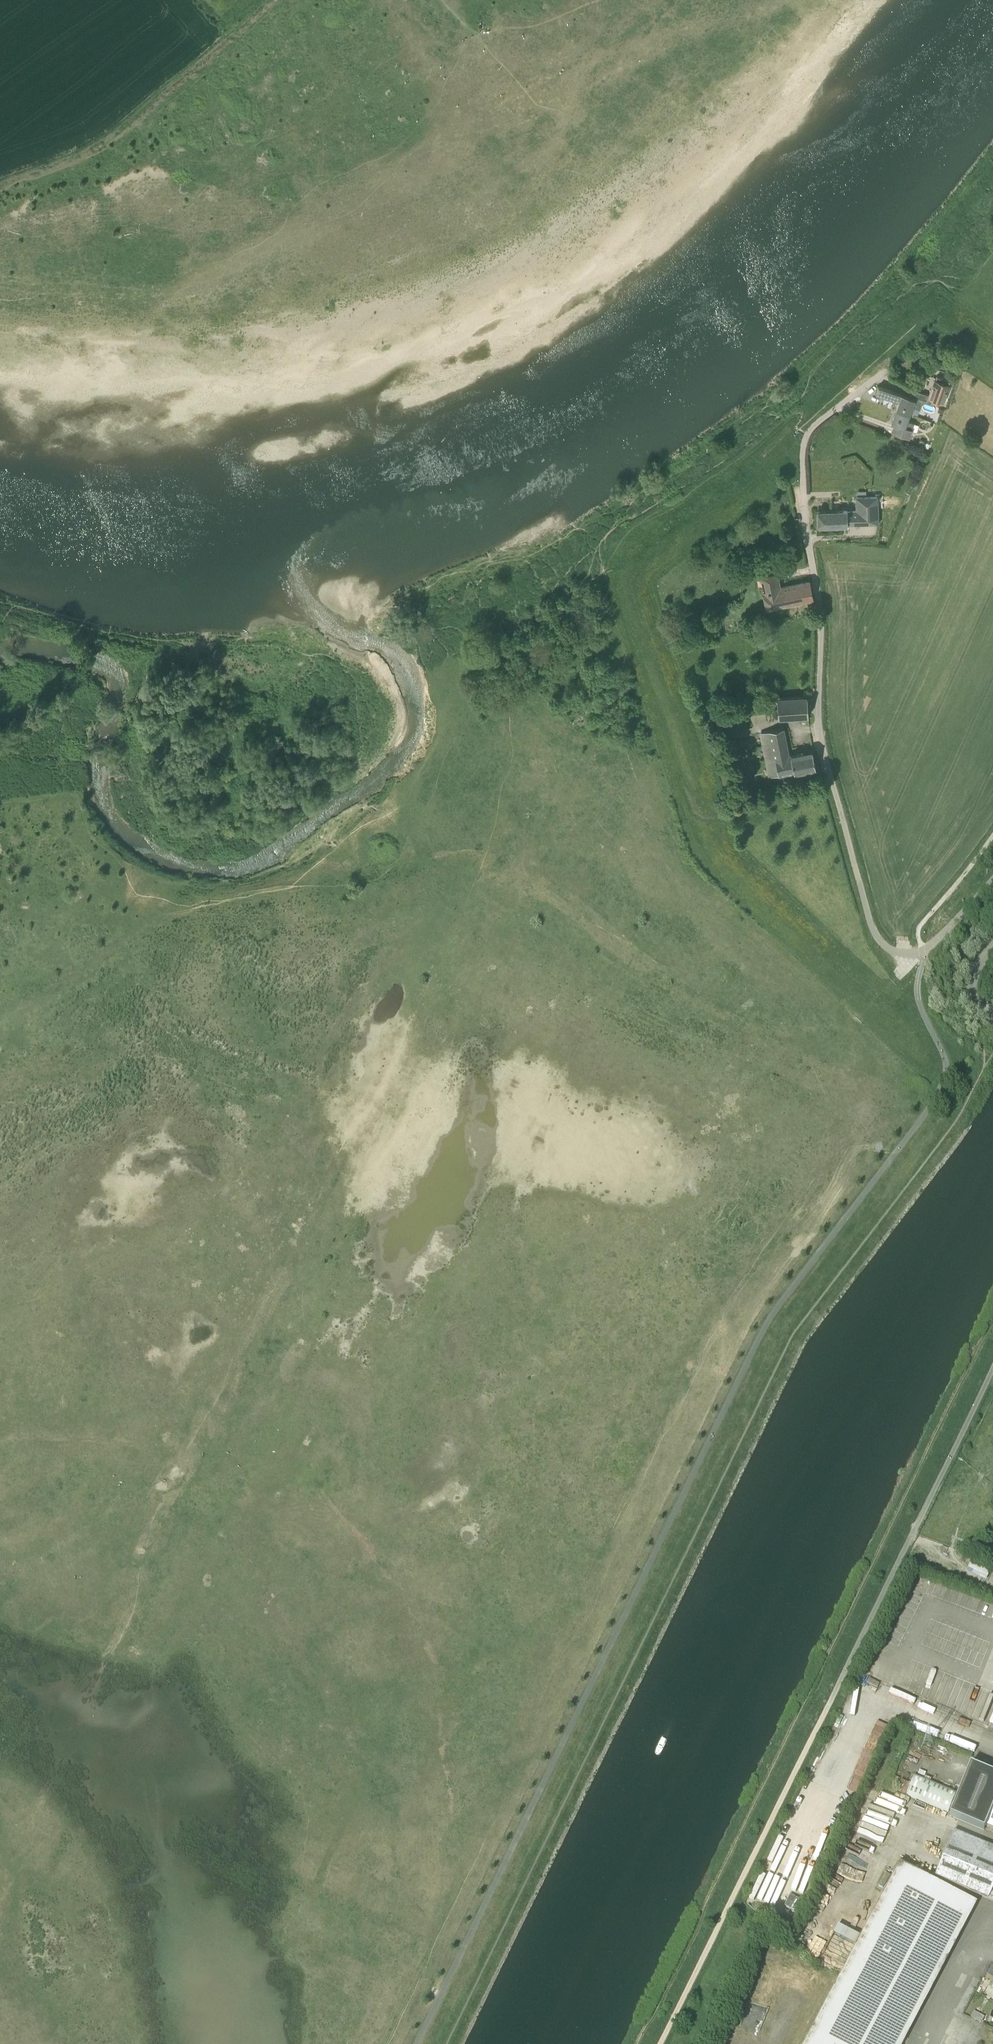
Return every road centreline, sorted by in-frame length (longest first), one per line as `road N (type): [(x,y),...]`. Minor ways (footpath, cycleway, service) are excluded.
road 1 (unclassified): [(663,2043),(992,1372)]
road 2 (unclassified): [(923,950),(893,951),(874,931),(824,752),(820,602),(802,452)]
road 3 (residential): [(802,452),(806,434),(885,370)]

